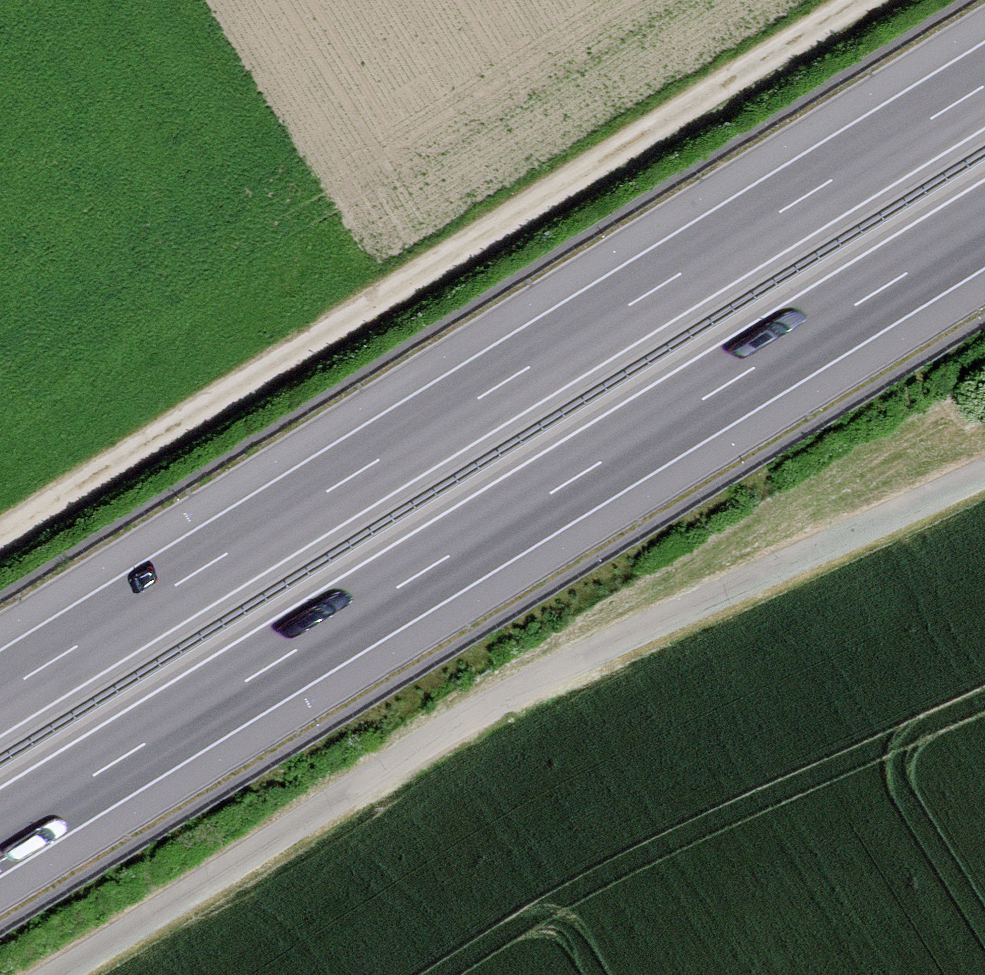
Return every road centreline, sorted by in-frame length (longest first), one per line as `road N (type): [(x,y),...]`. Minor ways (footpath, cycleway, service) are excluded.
road 1 (motorway): [(0,833),(984,225)]
road 2 (motorway): [(984,85),(0,693)]
road 3 (track): [(984,472),(515,692),(49,974)]
road 4 (track): [(0,535),(860,0)]

